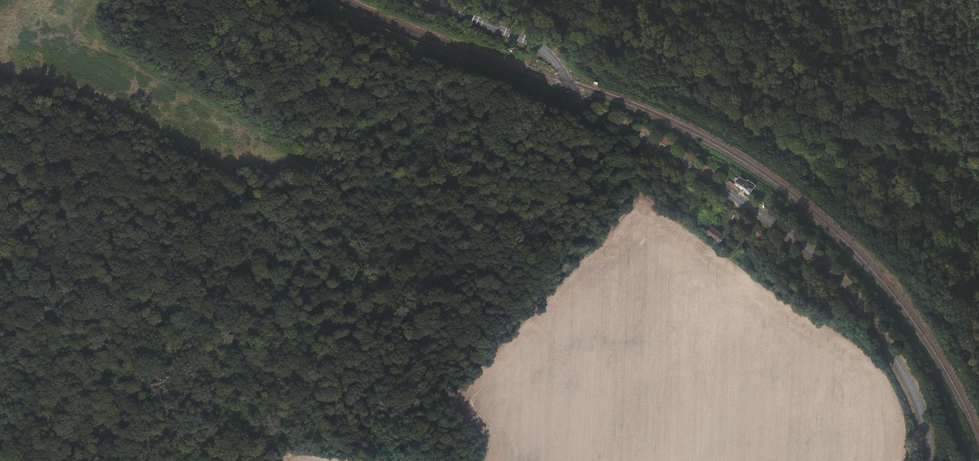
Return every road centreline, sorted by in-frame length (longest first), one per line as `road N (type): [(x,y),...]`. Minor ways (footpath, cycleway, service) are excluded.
road 1 (tertiary): [(424,0),(542,48),(590,114),(675,156),(818,259),(857,299),(906,376),(930,460)]

